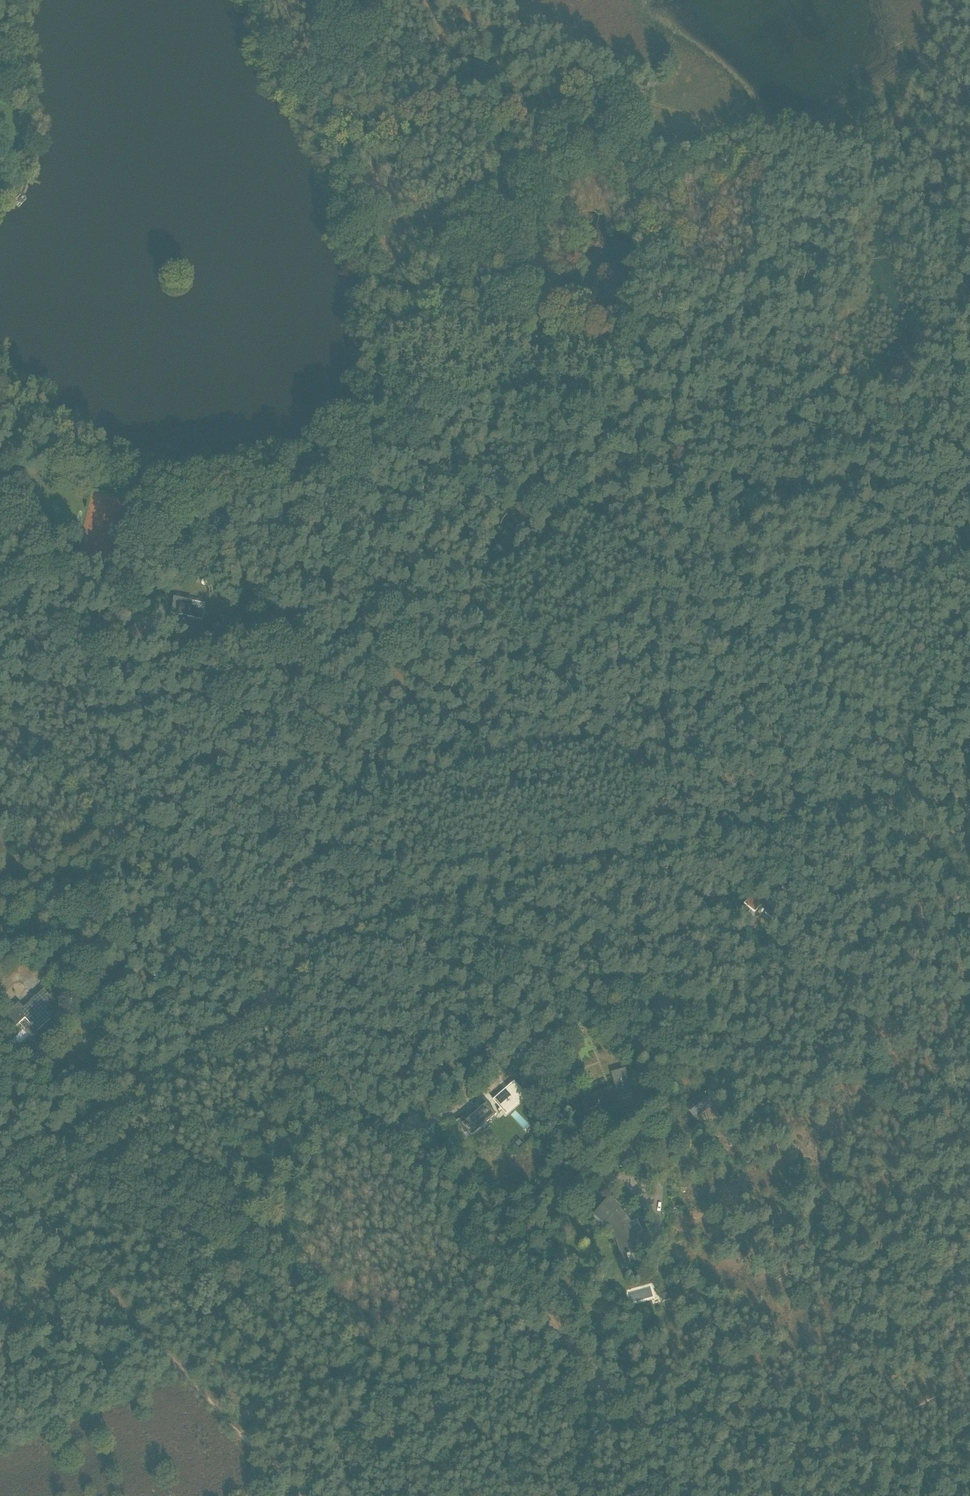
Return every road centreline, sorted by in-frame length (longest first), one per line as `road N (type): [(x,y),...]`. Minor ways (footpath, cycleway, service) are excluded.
road 1 (track): [(443,903),(852,809),(969,804)]
road 2 (unclassified): [(268,999),(0,706)]
road 3 (unclassified): [(502,1266),(268,999)]
road 4 (unclassified): [(0,1193),(268,999)]
road 5 (track): [(702,1495),(502,1266)]
road 6 (track): [(299,1495),(152,1340)]
road 7 (track): [(17,1184),(152,1340)]
road 8 (unclassified): [(268,999),(355,935),(443,903)]

